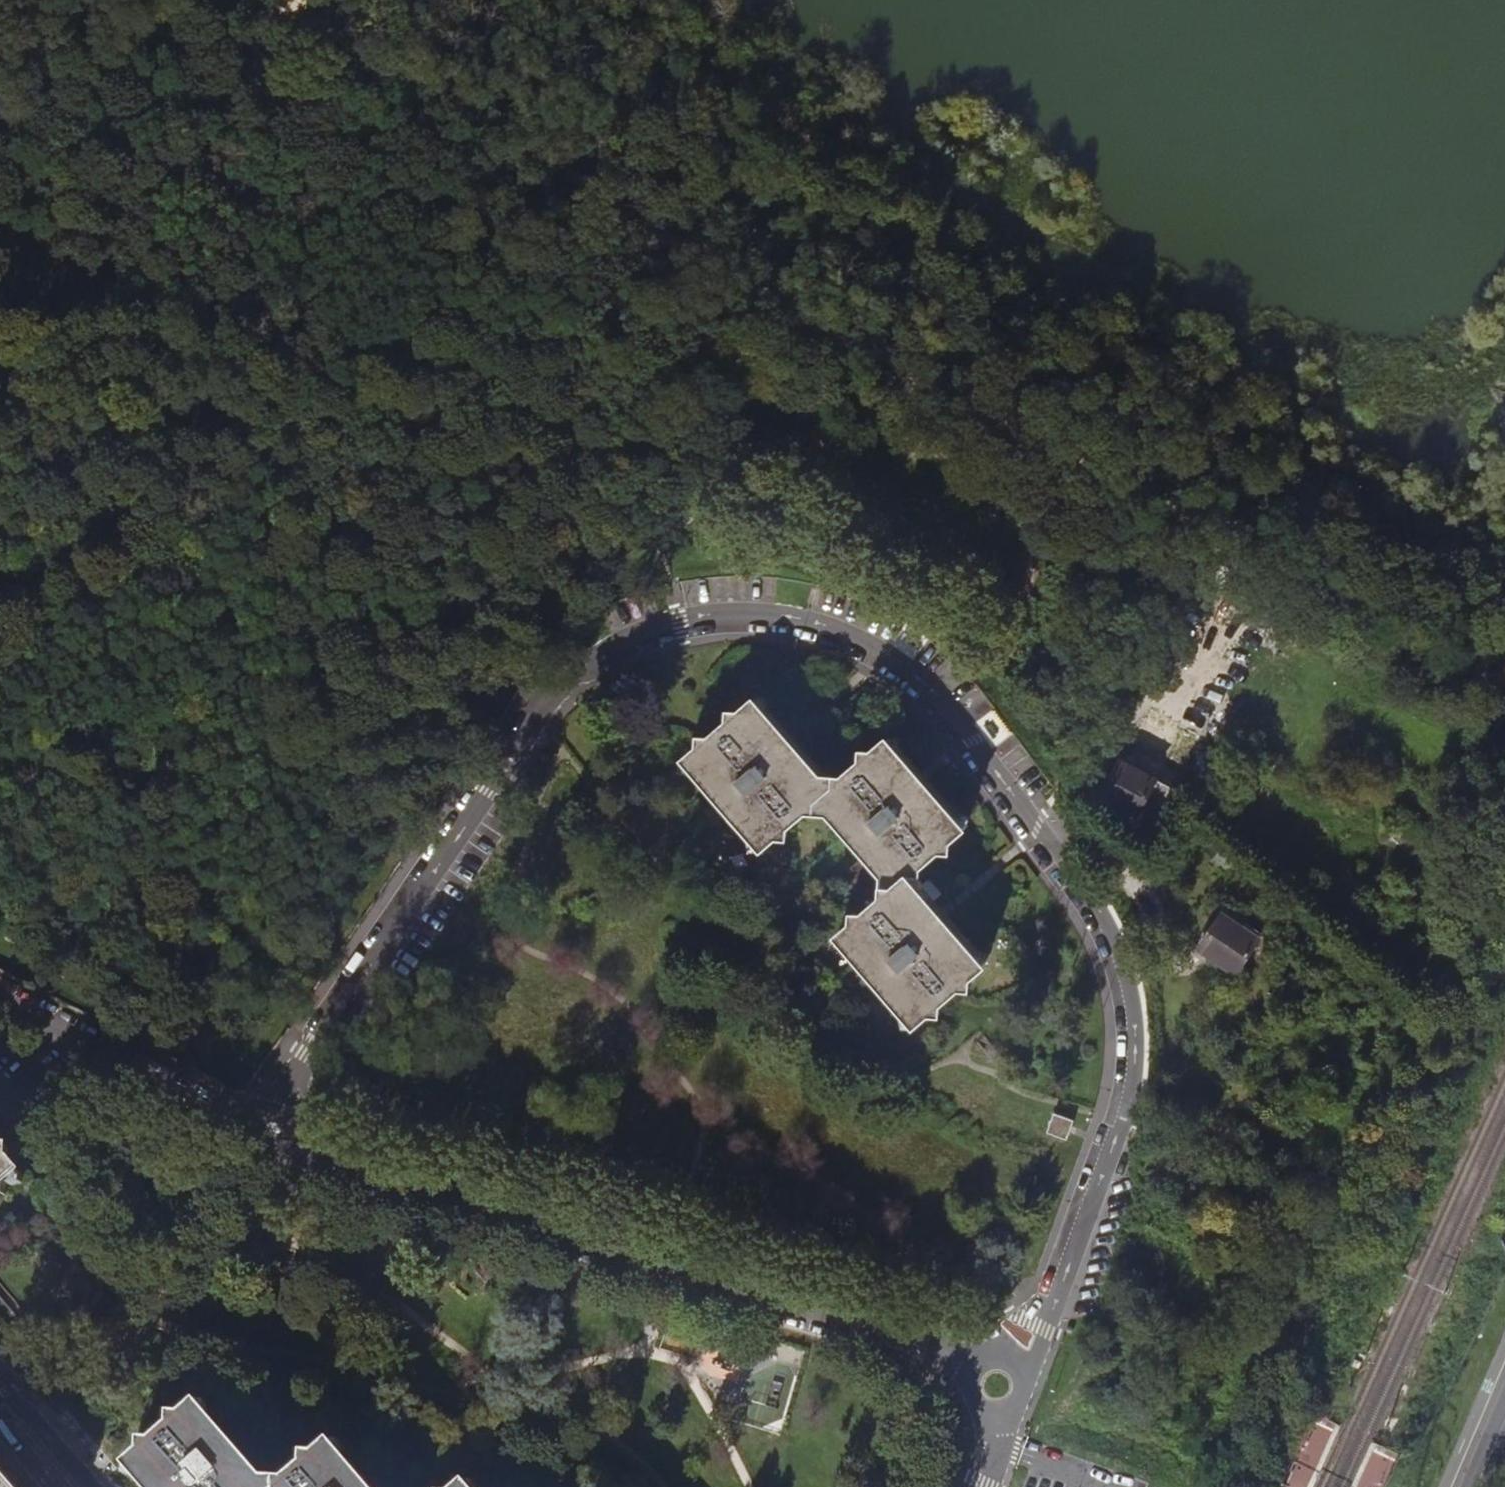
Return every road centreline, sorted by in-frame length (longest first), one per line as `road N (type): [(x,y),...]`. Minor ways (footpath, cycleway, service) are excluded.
road 1 (unclassified): [(280,1129),(290,1081),(306,1056),(541,702),(575,669),(609,645),(684,618),(755,611),(821,623),(884,652),(934,691),(1100,922),(1117,960),(1129,1047),(1125,1087),(1023,1359)]
road 2 (unclassified): [(983,1366),(922,1338),(315,1154),(280,1129)]
road 3 (unclassified): [(280,1129),(228,1120),(0,994)]
road 4 (residential): [(3,1393),(91,1486)]

